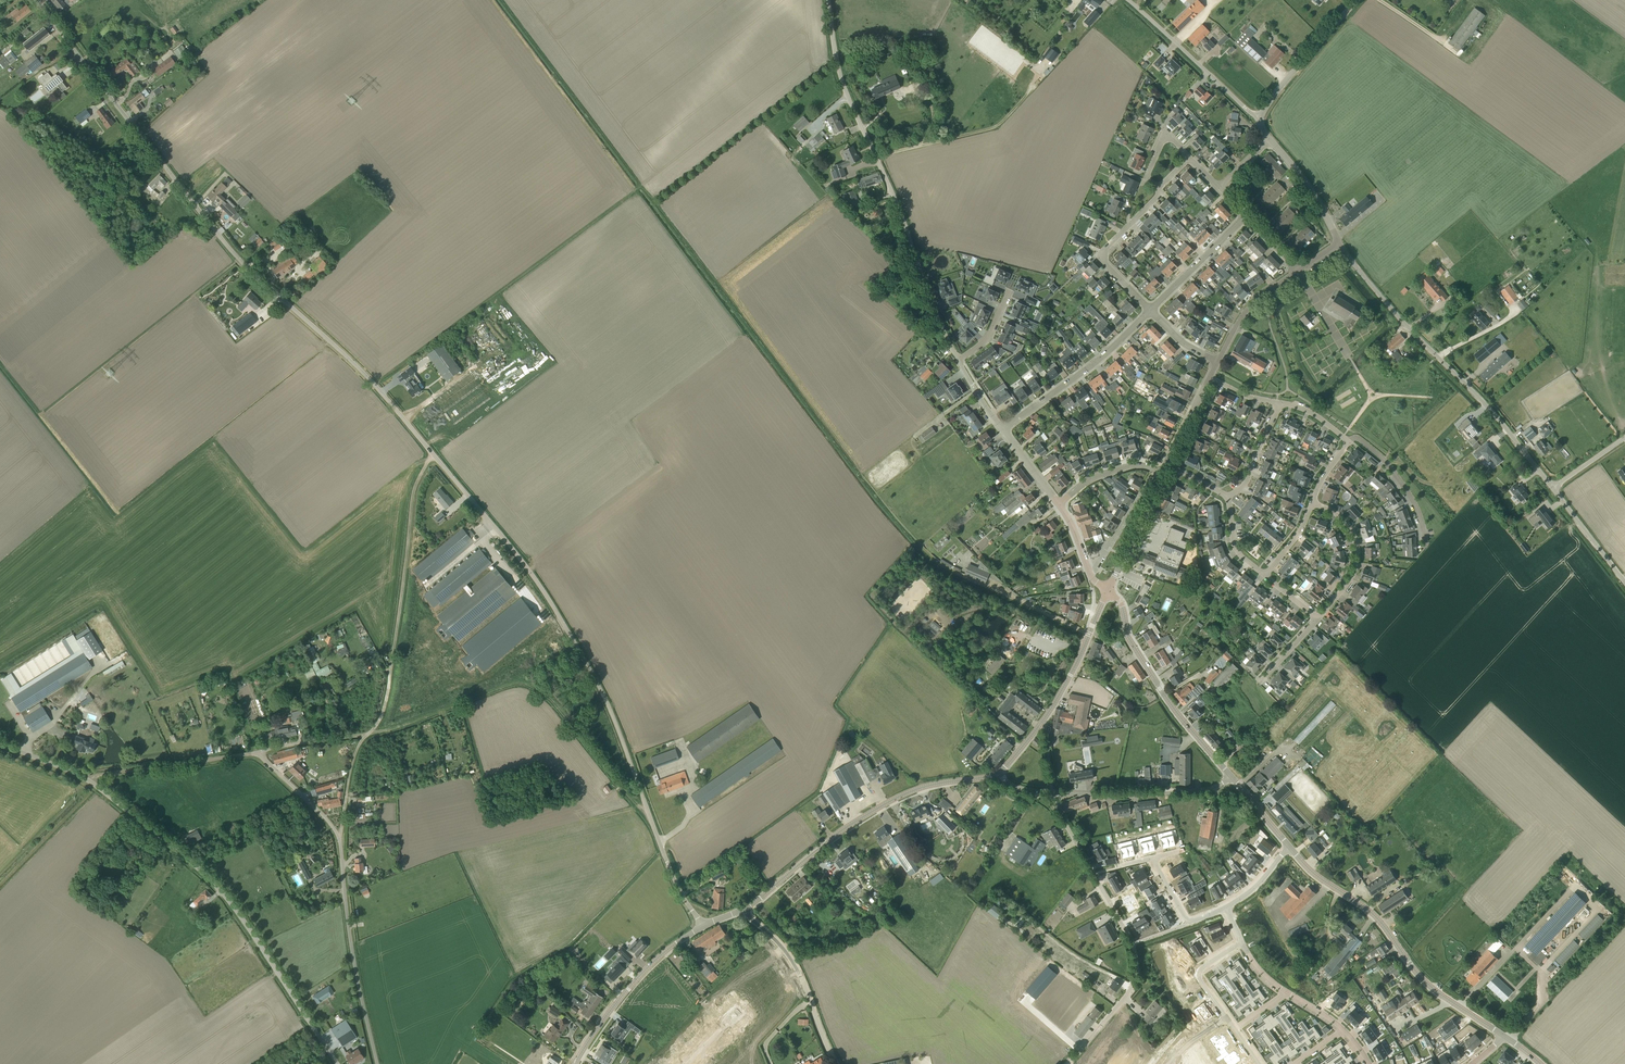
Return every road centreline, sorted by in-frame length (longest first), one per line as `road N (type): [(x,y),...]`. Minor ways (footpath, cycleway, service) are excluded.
road 1 (unclassified): [(702,927),(667,862),(586,659),(521,562),(380,389),(235,257),(36,0)]
road 2 (track): [(501,0),(918,547),(934,563),(1088,635)]
road 3 (unclassified): [(337,1063),(205,874),(85,777),(0,743)]
road 4 (track): [(647,809),(550,699),(519,683),(400,726),(296,743)]
road 5 (track): [(341,844),(351,763),(388,692),(413,493),(434,454)]
road 6 (unclassified): [(377,1063),(338,836),(257,752),(296,743)]
road 7 (unclassified): [(942,327),(845,91),(829,0)]
road 8 (unclassified): [(1553,487),(1338,242)]
road 9 (tertiary): [(743,910),(831,837),(900,795),(999,772)]
road 10 (tertiary): [(1504,1035),(1430,986),(1371,912),(1288,846)]
road 11 (tertiary): [(1232,777),(1140,659),(1108,589)]
road 12 (unclassified): [(1136,968),(1132,944),(1057,793)]
road 13 (residential): [(1002,429),(1094,365),(1150,312)]
road 14 (tertiary): [(575,1063),(628,989),(702,927)]
road 15 (track): [(115,509),(0,363)]
road 16 (tertiary): [(999,772),(1060,693),(1097,616)]
road 17 (unclassified): [(837,1063),(792,962),(743,910)]
road 18 (unclassified): [(1259,117),(1125,0)]
road 19 (unclassified): [(1232,777),(1203,789),(1057,793)]
road 20 (track): [(85,777),(257,752)]
road 21 (residential): [(1150,312),(1103,255),(1155,189)]
road 22 (unclassified): [(1259,117),(1356,0)]
road 23 (residential): [(1318,618),(1350,579),(1355,557),(1348,525),(1312,503)]
road 24 (residential): [(1347,441),(1363,441),(1392,470),(1426,544)]
road 25 (residential): [(1108,589),(1164,466)]
road 26 (residential): [(1150,312),(1242,214)]
road 27 (residential): [(1216,363),(1249,306),(1299,268)]
road 28 (residential): [(1338,242),(1306,181),(1269,139)]
road 29 (residential): [(1090,573),(1156,469)]

